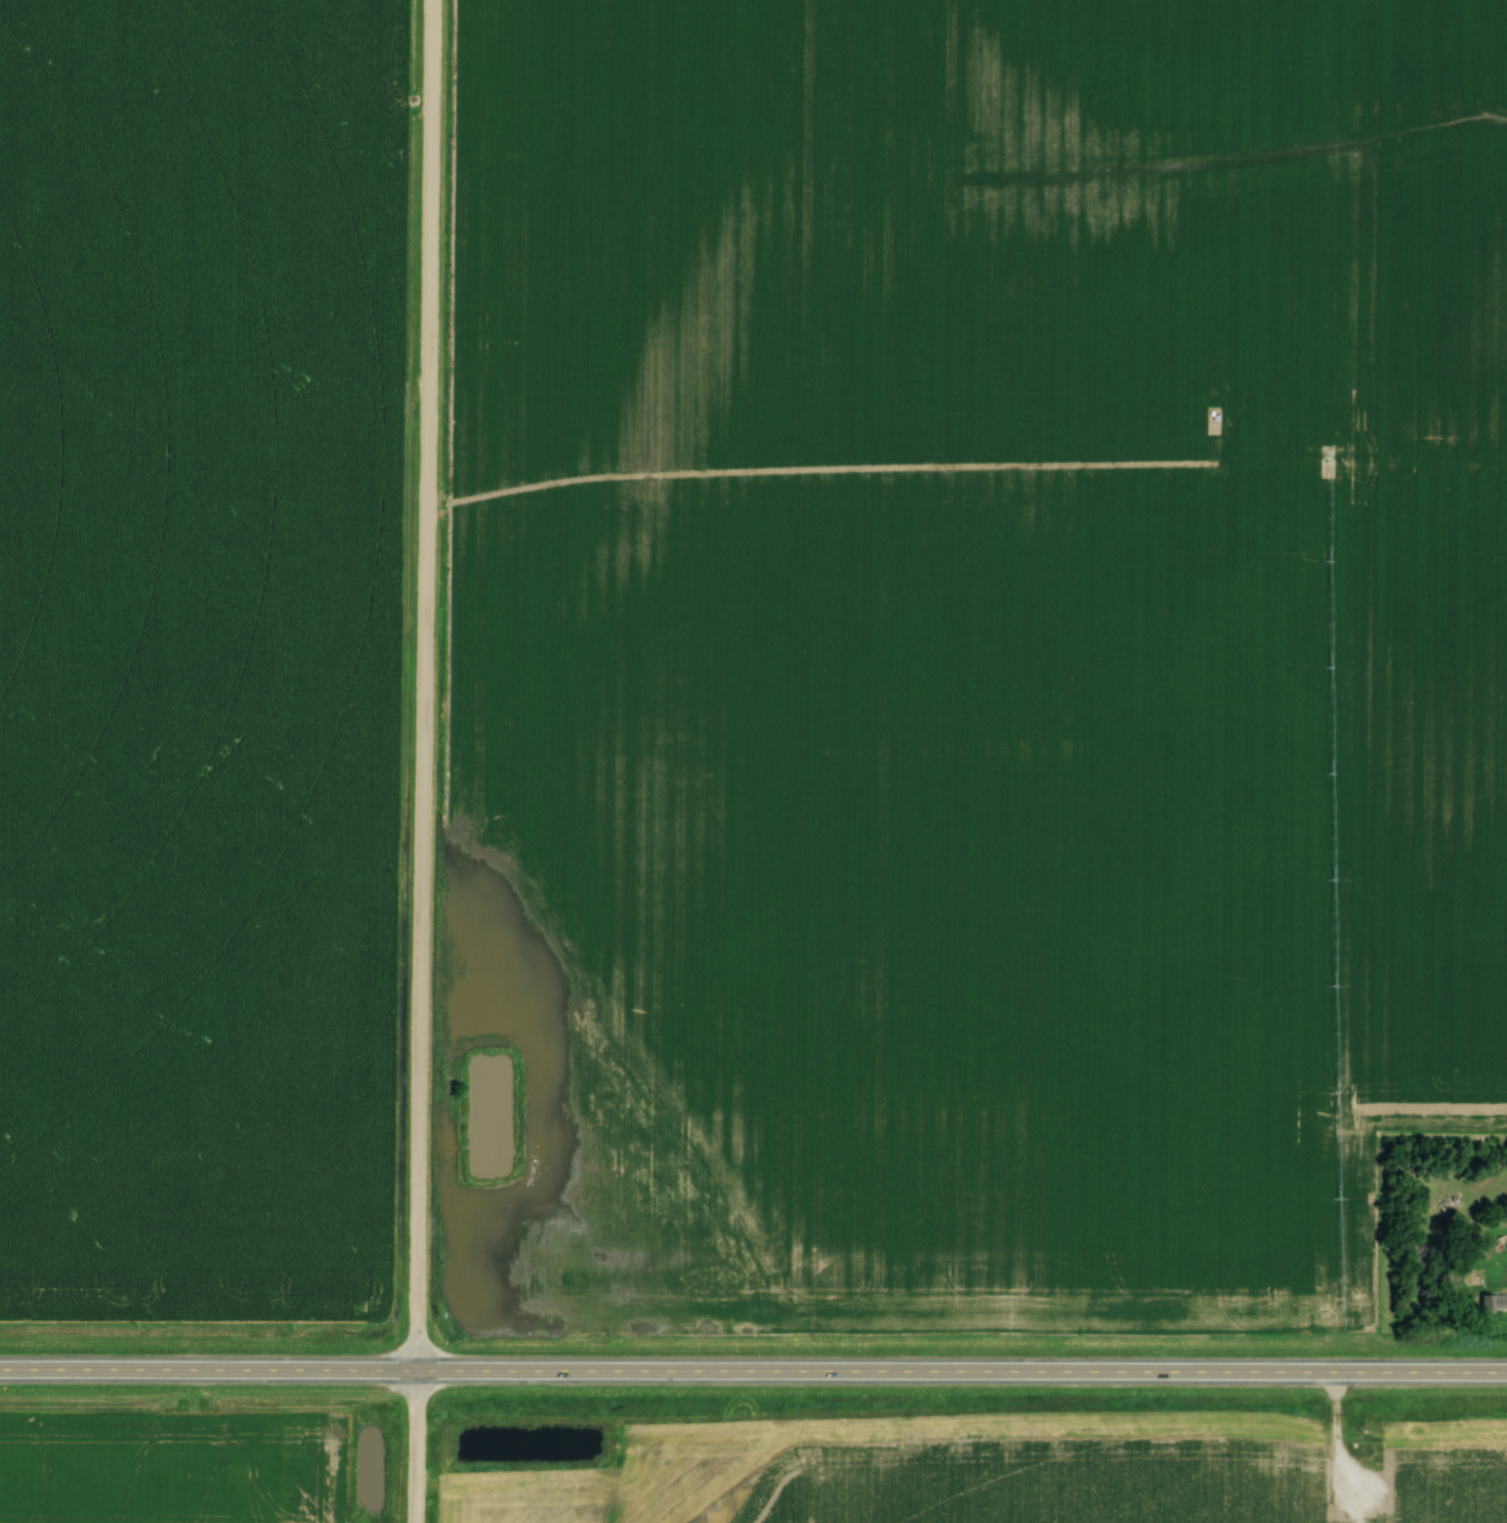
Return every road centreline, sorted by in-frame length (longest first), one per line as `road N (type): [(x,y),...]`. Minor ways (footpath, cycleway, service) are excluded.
road 1 (residential): [(413,1522),(433,0)]
road 2 (primary): [(0,1375),(1506,1376)]

